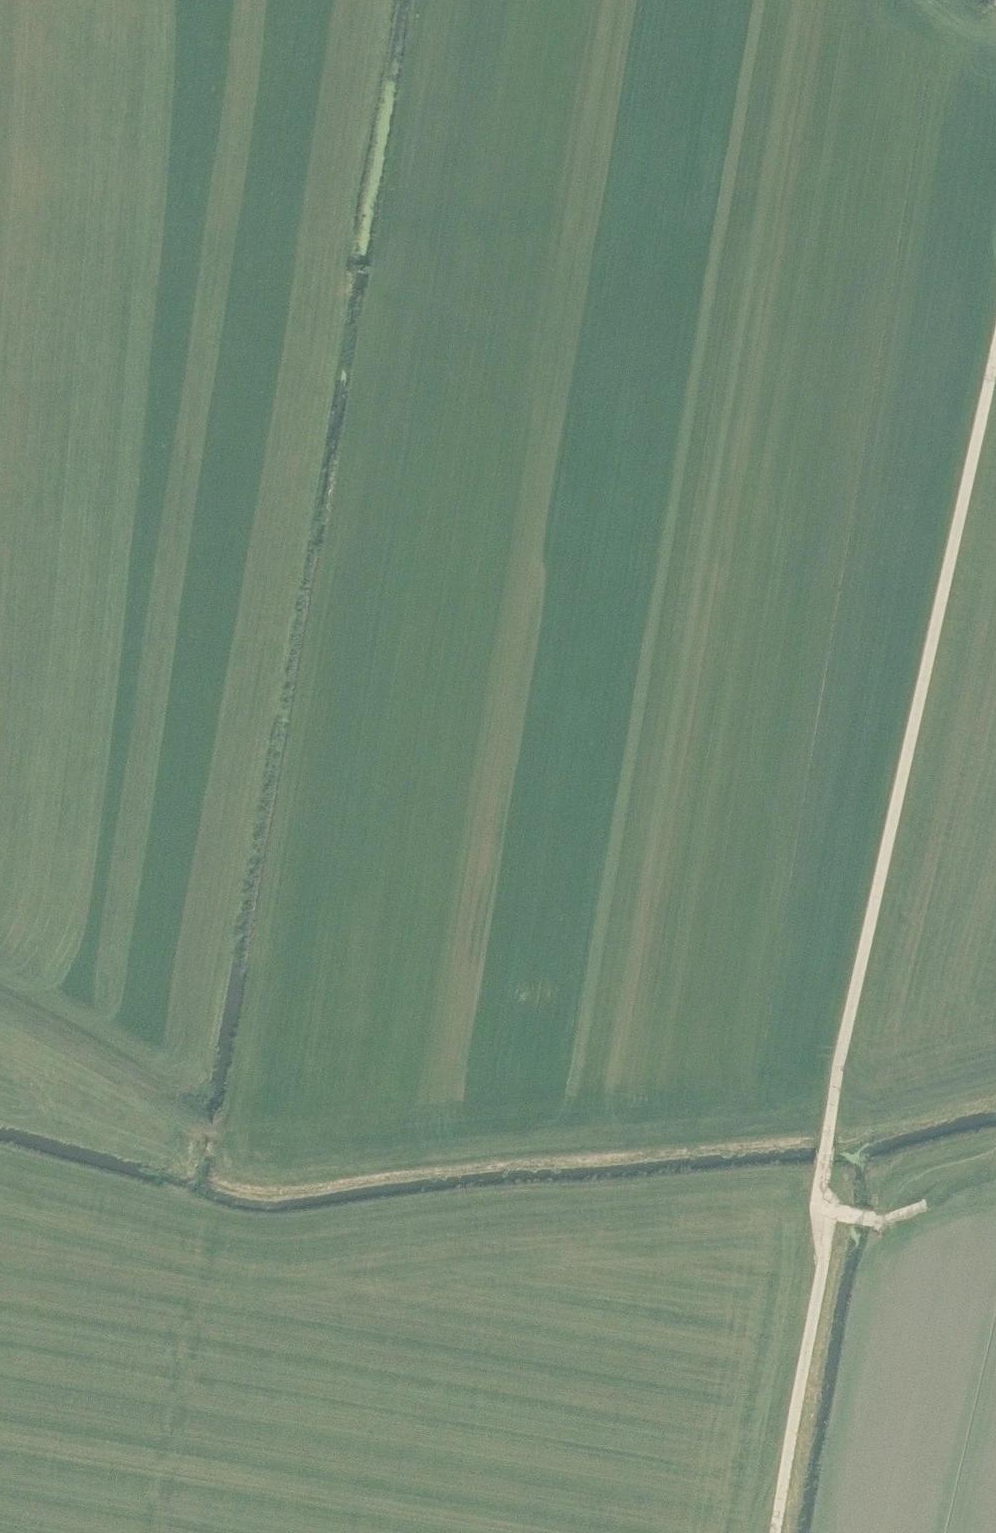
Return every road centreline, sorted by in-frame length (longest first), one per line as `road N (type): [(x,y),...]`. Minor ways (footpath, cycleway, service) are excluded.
road 1 (track): [(774,1532),(833,1218),(823,1206),(826,1166),(859,986),(995,352)]

